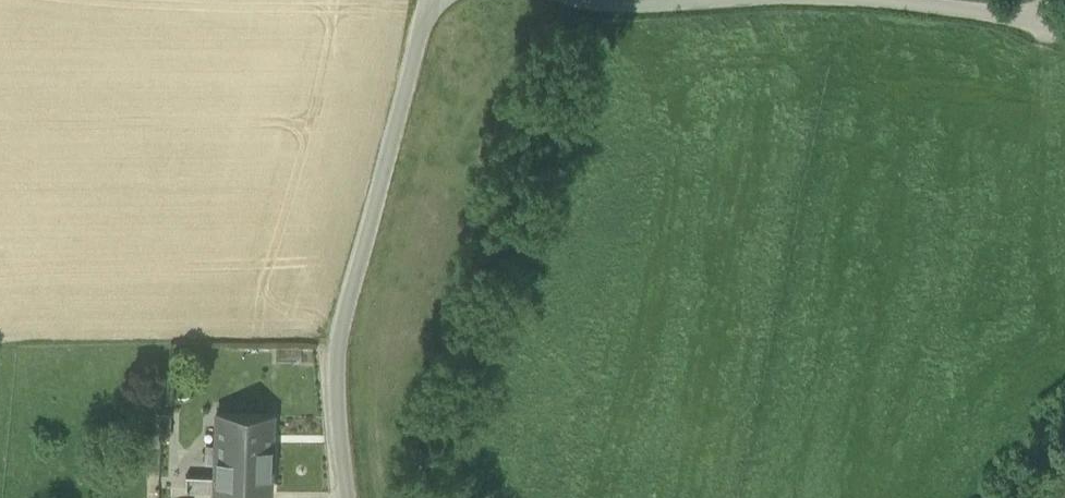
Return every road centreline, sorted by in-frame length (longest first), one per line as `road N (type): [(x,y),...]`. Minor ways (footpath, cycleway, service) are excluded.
road 1 (residential): [(412,0),(340,316),(345,497)]
road 2 (residential): [(589,0),(611,8),(882,0),(1057,26)]

